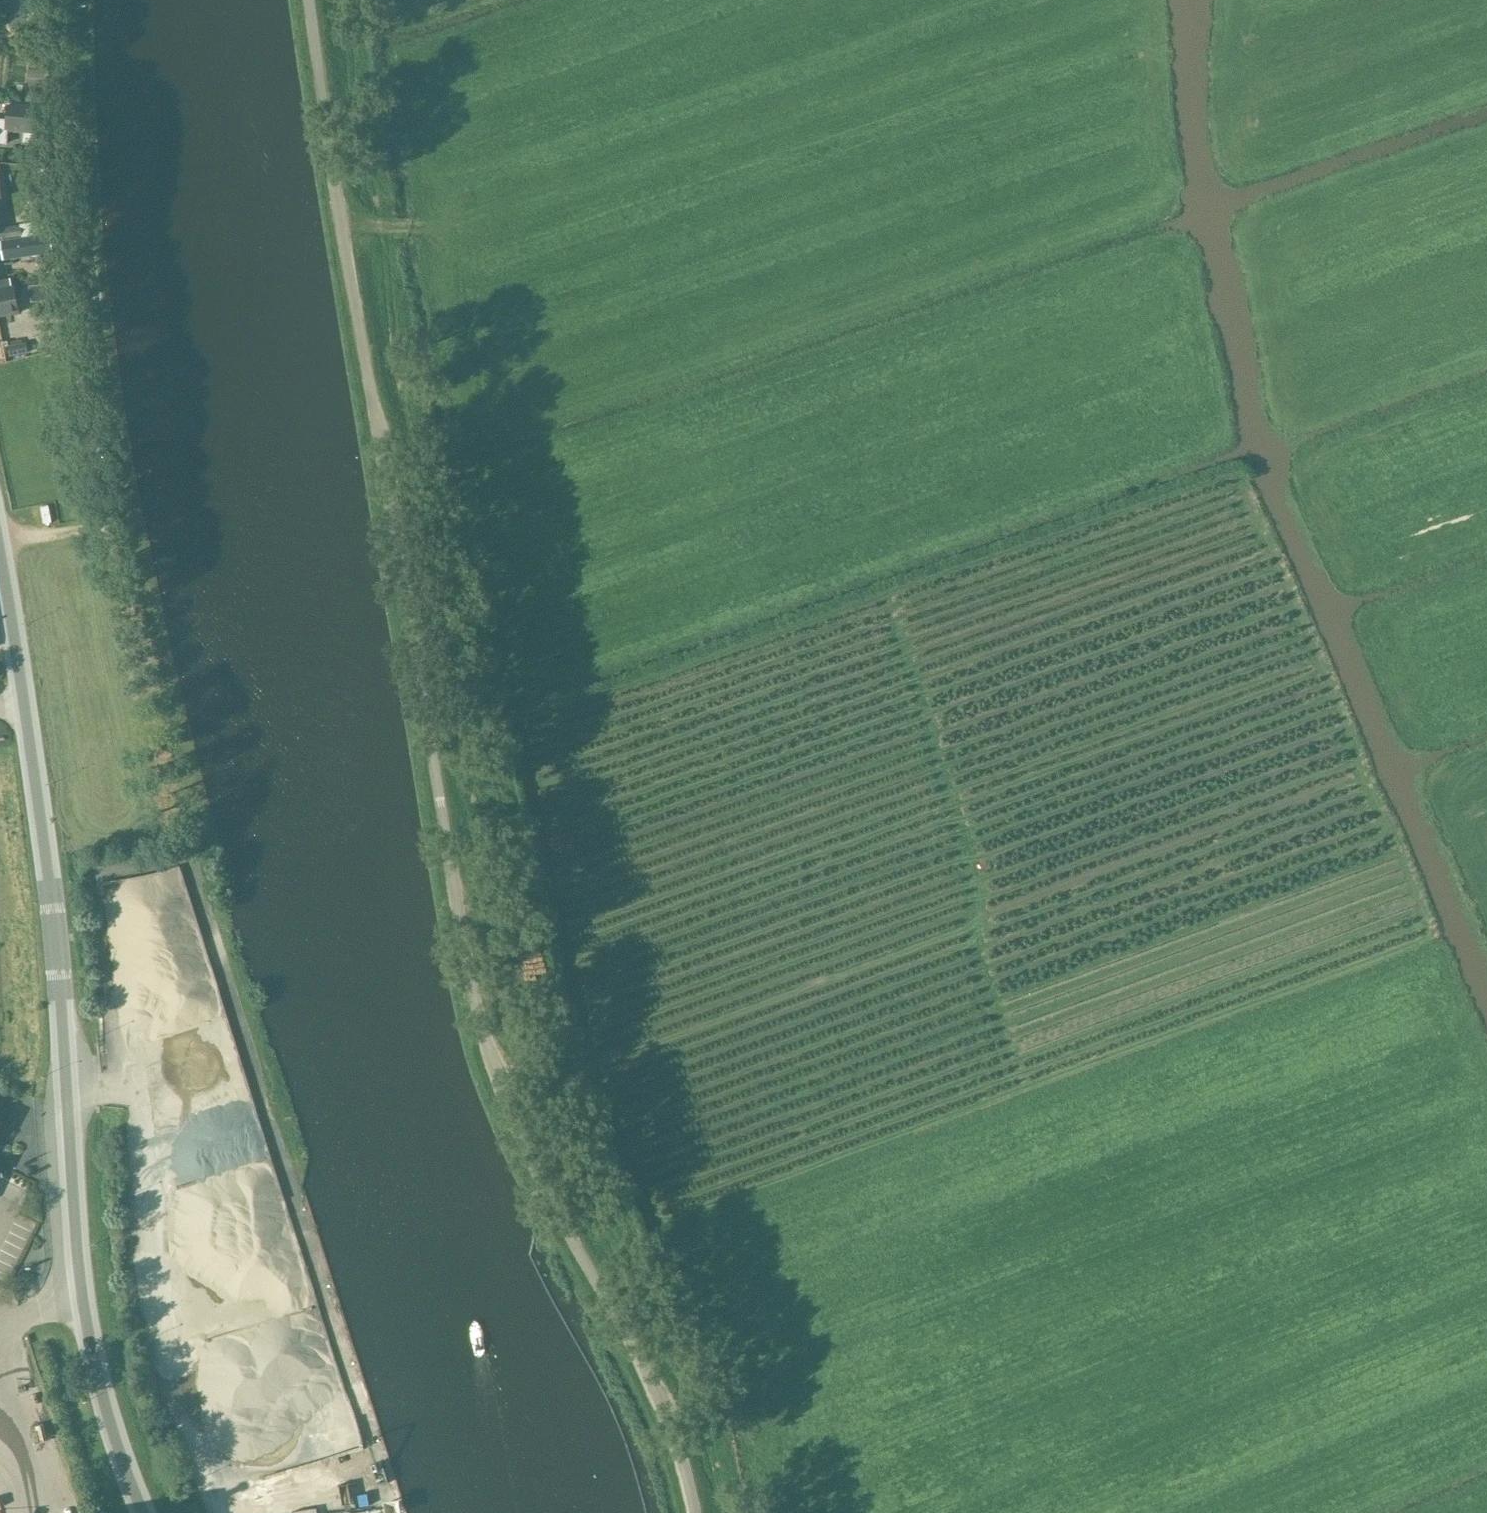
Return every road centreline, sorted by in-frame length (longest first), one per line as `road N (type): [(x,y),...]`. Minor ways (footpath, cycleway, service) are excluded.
road 1 (unclassified): [(695,1512),(656,1396),(536,1176),(482,1037),(354,316),(309,0)]
road 2 (secondary): [(143,1512),(112,1427),(80,1284),(57,935),(0,564)]

